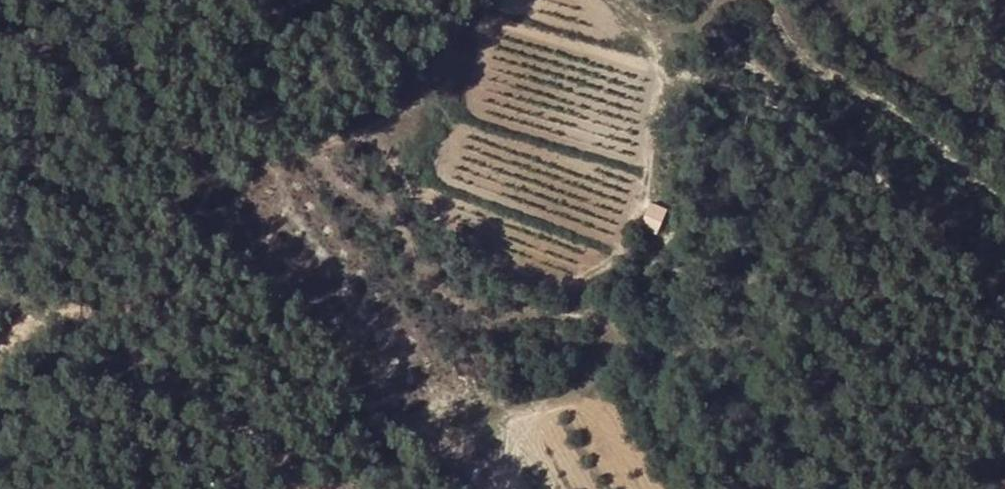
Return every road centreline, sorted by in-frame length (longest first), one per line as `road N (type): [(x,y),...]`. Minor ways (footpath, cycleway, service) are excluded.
road 1 (track): [(724,0),(694,32),(658,91),(644,201),(630,239),(605,270),(580,280),(550,282),(509,270),(427,214),(380,129),(230,162),(195,182),(60,488)]
road 2 (track): [(474,488),(453,455),(450,436),(459,422),(589,385),(622,347),(671,354),(727,340),(763,346),(785,367),(870,488)]
road 3 (track): [(631,0),(727,46),(920,216),(1004,305)]
road 4 (track): [(935,232),(941,295),(925,310),(905,312),(792,283),(679,272),(626,245)]
road 5 (track): [(296,475),(120,344),(25,303),(0,330)]
road 6 (track): [(1004,205),(921,136),(806,61),(767,0)]
road 7 (track): [(760,488),(777,435),(832,371),(843,341),(831,293)]

